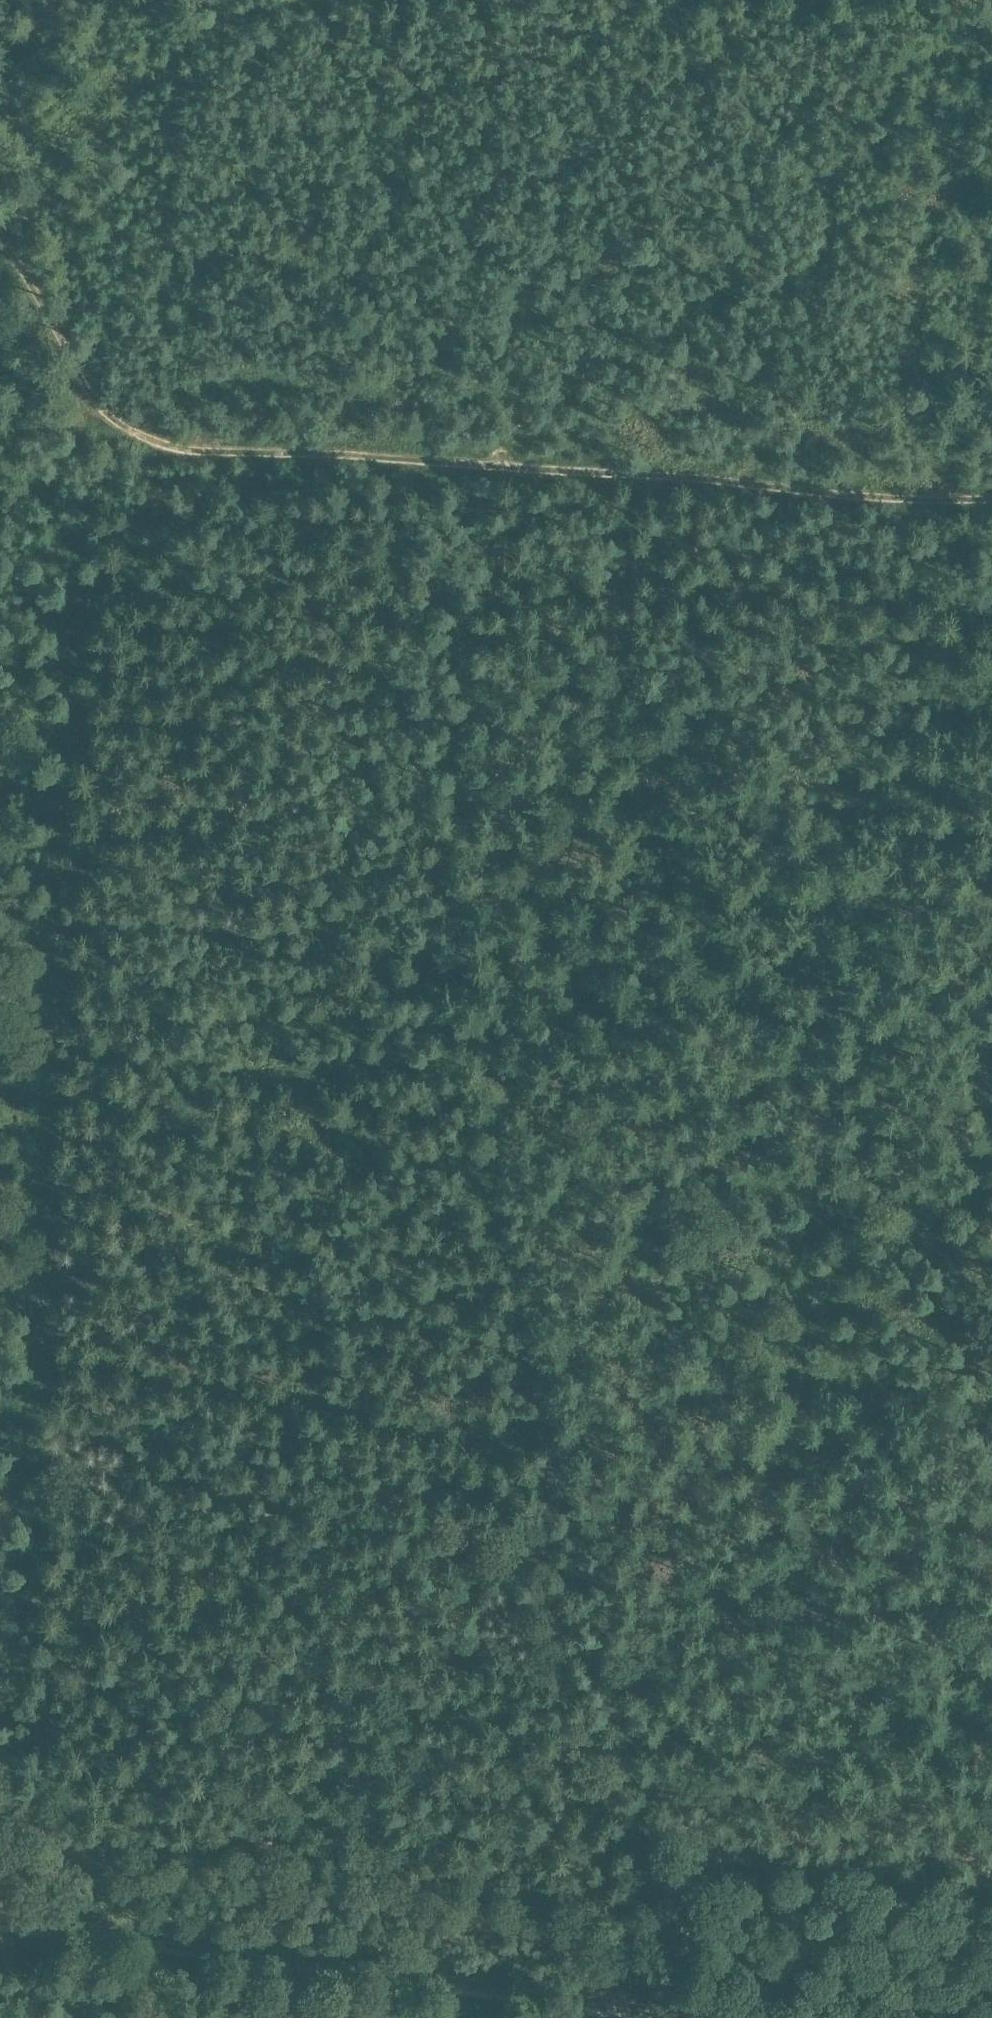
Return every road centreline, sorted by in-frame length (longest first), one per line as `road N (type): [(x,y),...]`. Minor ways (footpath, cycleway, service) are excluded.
road 1 (track): [(0,243),(93,408),(153,443),(199,455),(456,461),(991,497)]
road 2 (track): [(743,2017),(0,1910)]

